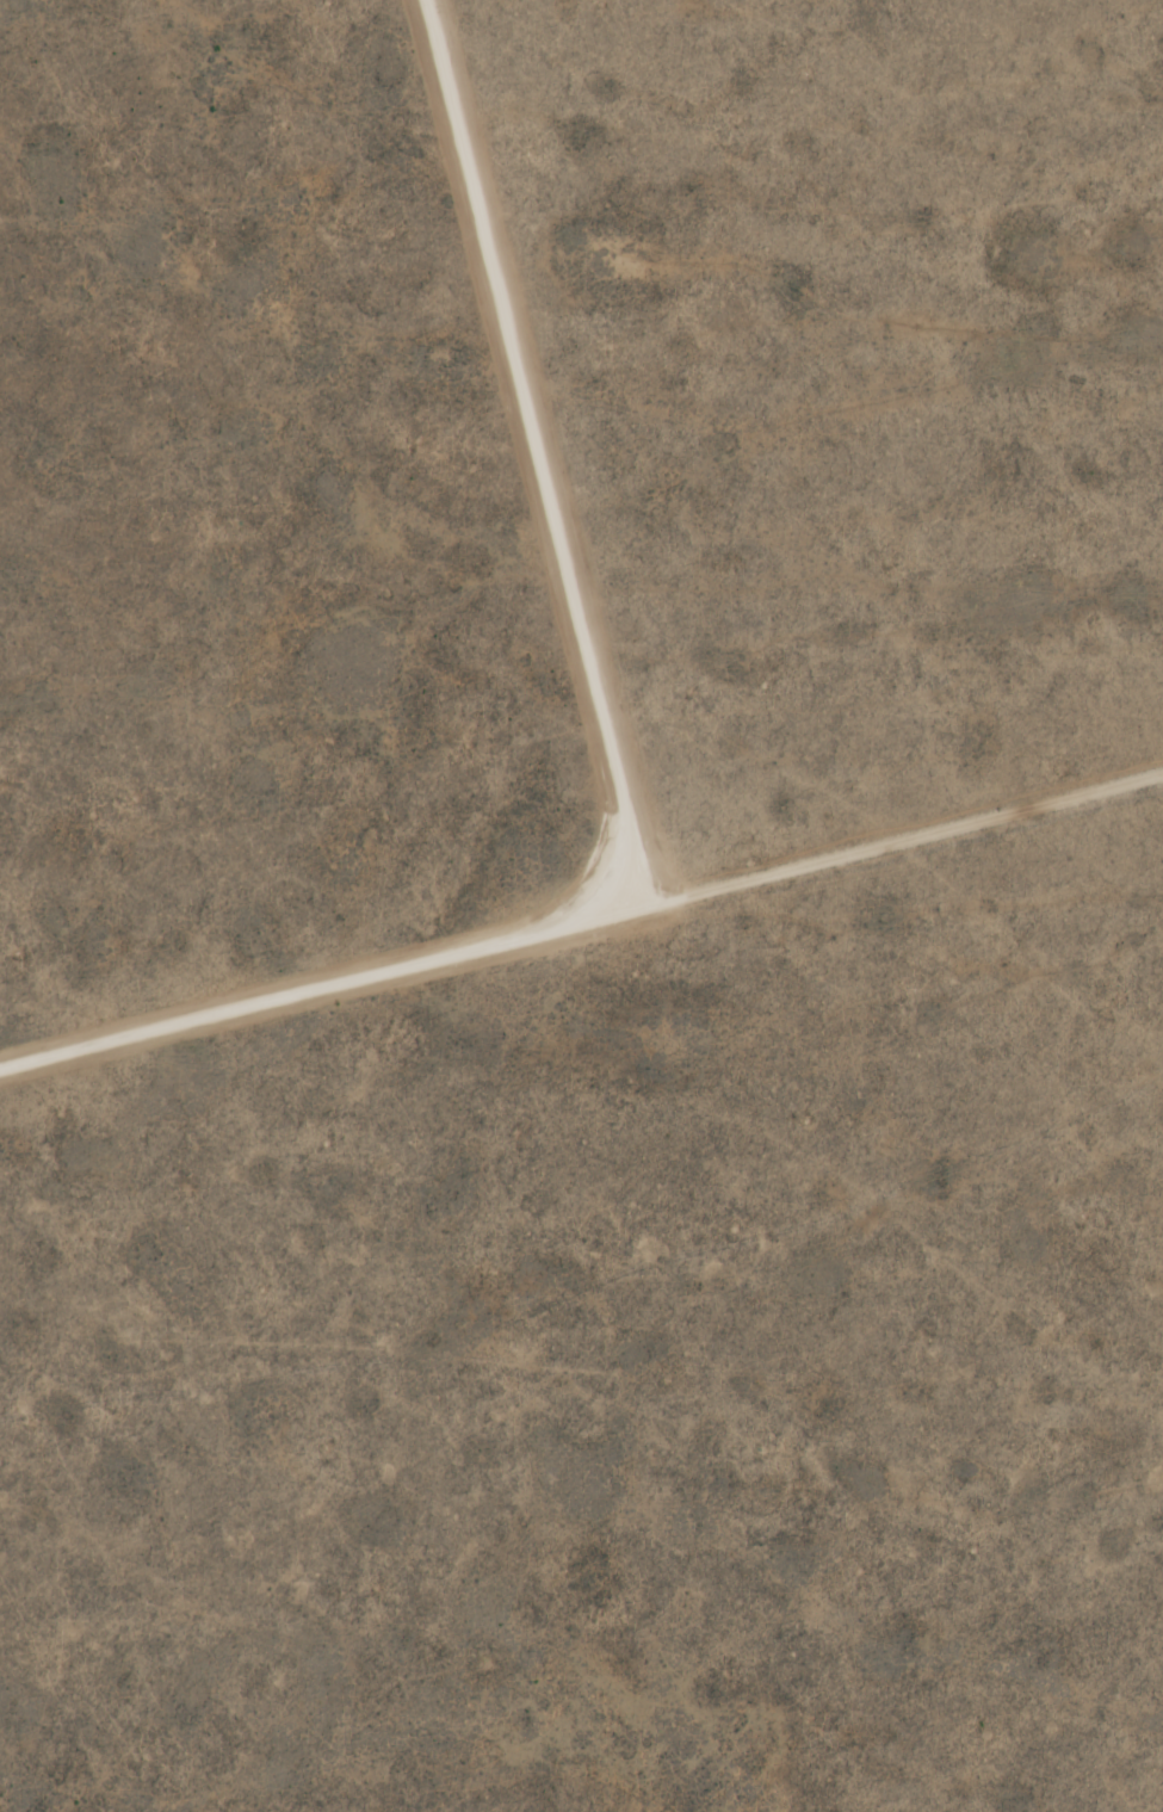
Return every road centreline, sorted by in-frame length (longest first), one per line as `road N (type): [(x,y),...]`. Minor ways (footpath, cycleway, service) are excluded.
road 1 (residential): [(1162,774),(0,1068)]

